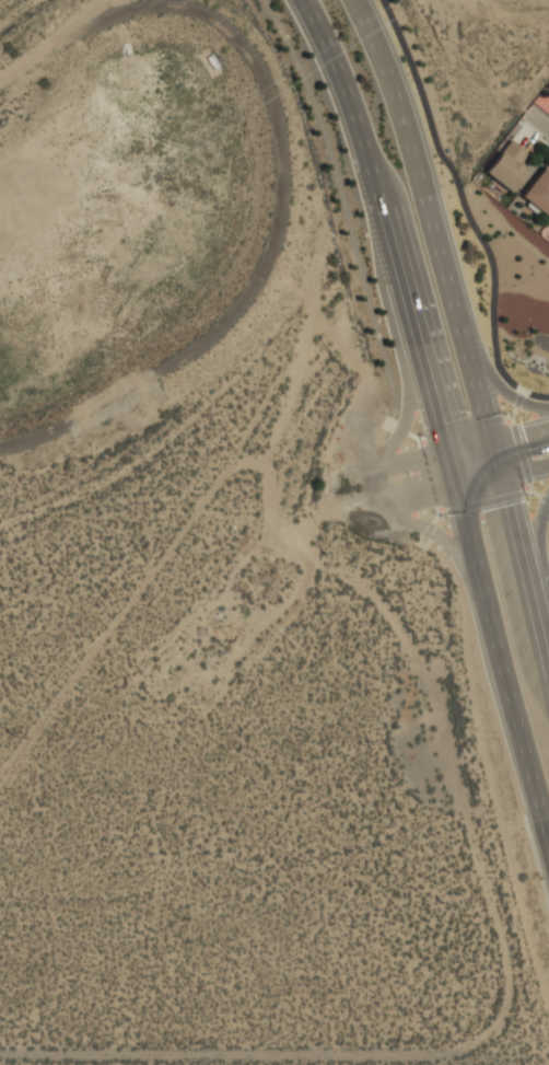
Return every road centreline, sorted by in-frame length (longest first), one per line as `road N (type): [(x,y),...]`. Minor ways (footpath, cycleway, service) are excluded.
road 1 (secondary): [(510,476),(430,182),(389,57),(372,28)]
road 2 (secondary): [(305,0),(381,193),(446,442)]
road 3 (secondary): [(446,442),(548,847)]
road 4 (secondary): [(548,650),(510,476)]
road 5 (secondary): [(369,508),(429,533),(479,572)]

